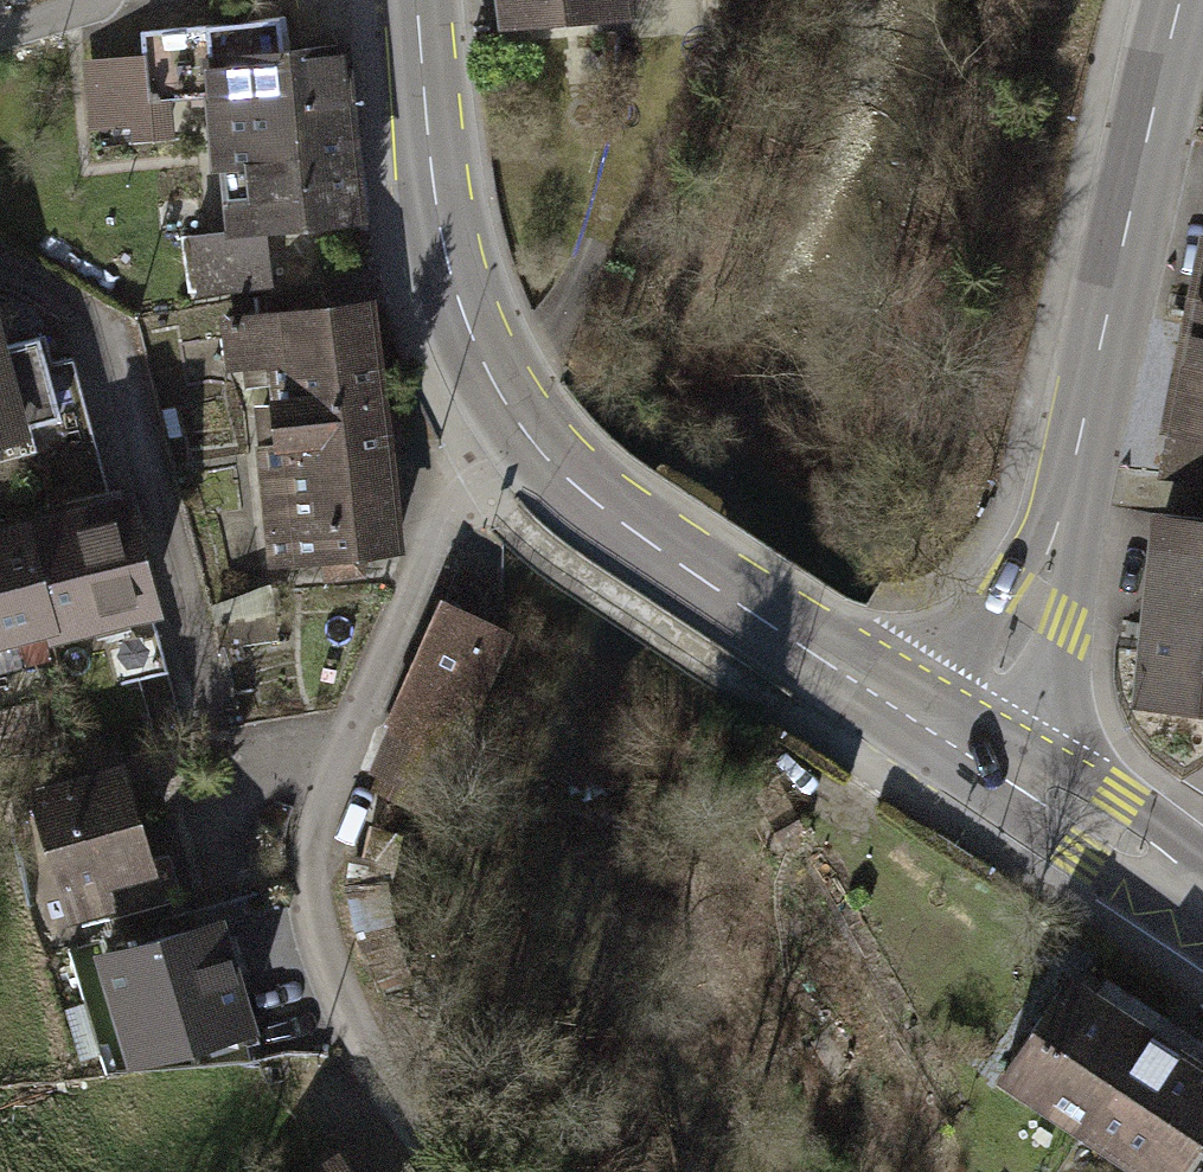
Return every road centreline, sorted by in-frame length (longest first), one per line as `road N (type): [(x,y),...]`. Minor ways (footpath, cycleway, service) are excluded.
road 1 (residential): [(528,438),(479,476),(447,524),(317,853),(325,931),(460,1171)]
road 2 (tertiary): [(1180,0),(1055,547),(962,744)]
road 3 (primary): [(962,744),(682,570),(561,475),(528,438)]
road 4 (primary): [(528,438),(481,357),(449,269),(428,142),(417,0)]
road 5 (primary): [(1202,897),(1102,826),(962,744)]

